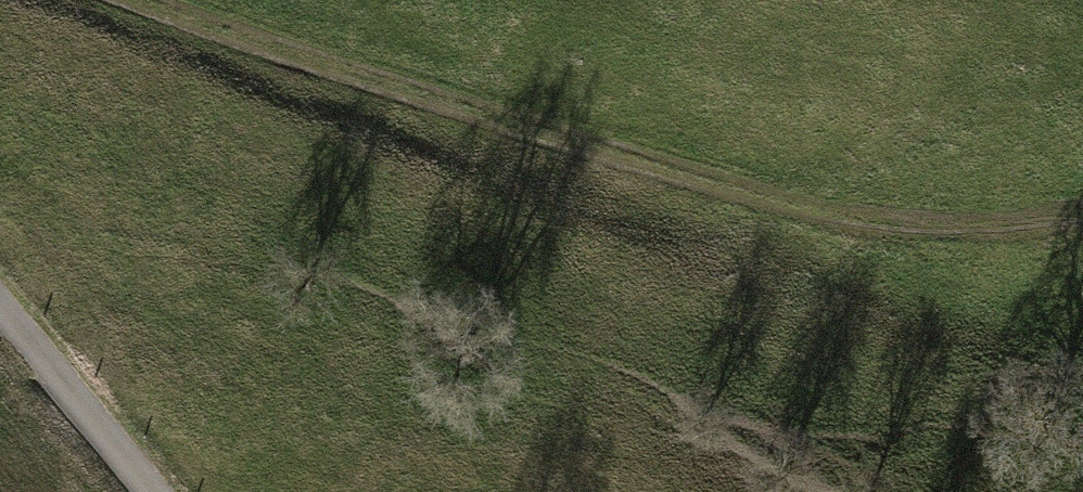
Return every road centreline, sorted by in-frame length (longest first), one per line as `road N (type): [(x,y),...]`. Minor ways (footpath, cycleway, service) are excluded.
road 1 (track): [(127,0),(657,173),(873,226),(1082,226)]
road 2 (motorway): [(1082,321),(862,393),(458,491)]
road 3 (track): [(0,312),(145,491)]

